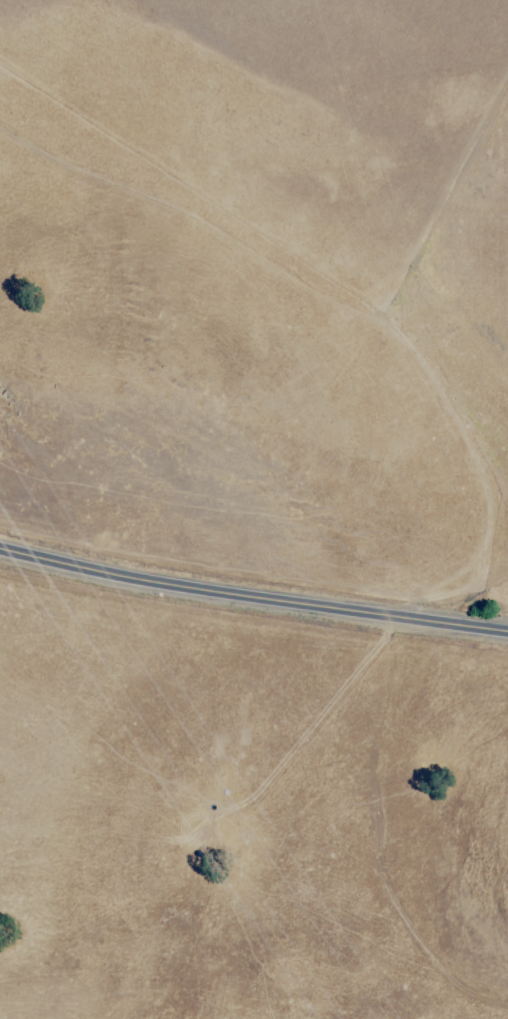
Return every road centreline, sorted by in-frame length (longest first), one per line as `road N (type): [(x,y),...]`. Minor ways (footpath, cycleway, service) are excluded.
road 1 (track): [(0,101),(411,339),(505,545),(491,631)]
road 2 (tertiary): [(0,550),(147,585),(507,633)]
road 3 (track): [(376,319),(416,210),(507,81)]

